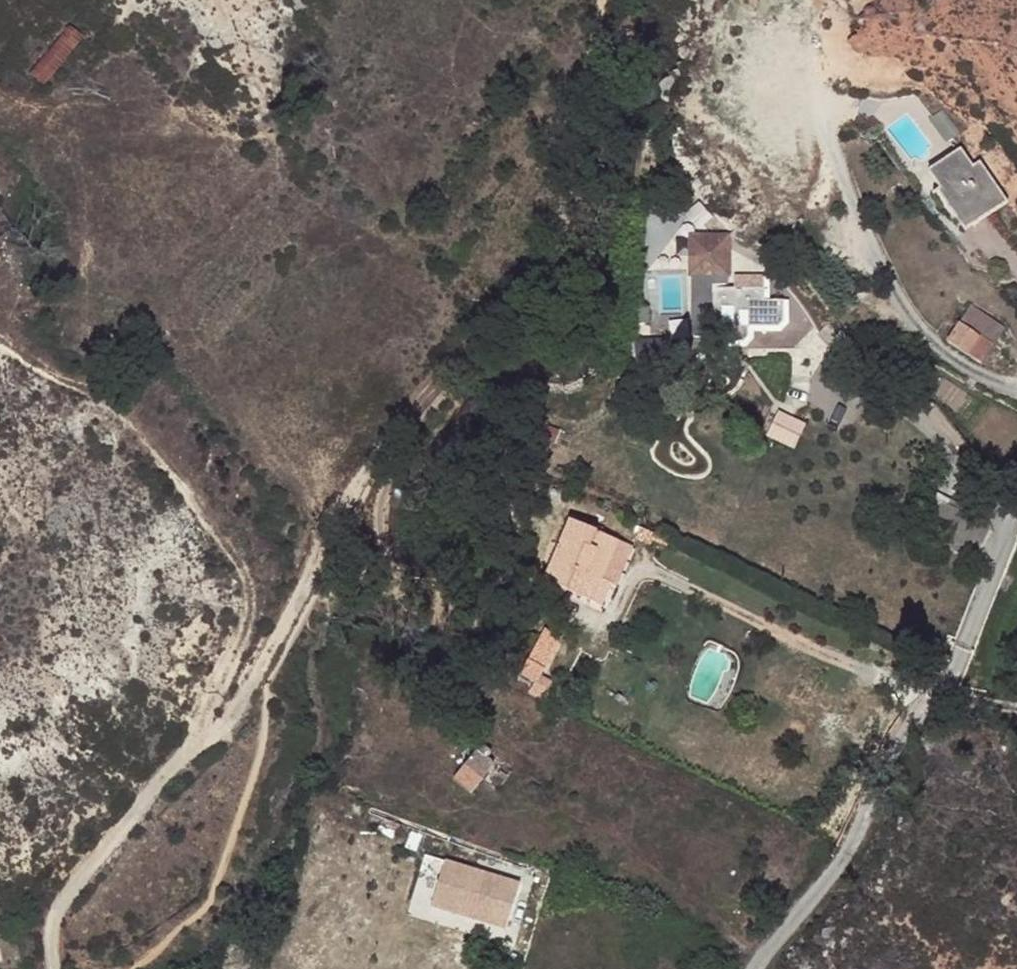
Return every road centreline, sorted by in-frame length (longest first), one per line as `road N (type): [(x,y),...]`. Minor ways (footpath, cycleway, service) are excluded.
road 1 (track): [(56,968),(51,938),(66,894),(198,743),(237,715),(380,453)]
road 2 (track): [(198,743),(249,627),(245,562),(115,395),(0,328)]
road 3 (track): [(380,453),(468,342),(544,272),(578,169),(604,0)]
road 4 (unclassified): [(754,968),(838,865),(890,757),(965,643)]

